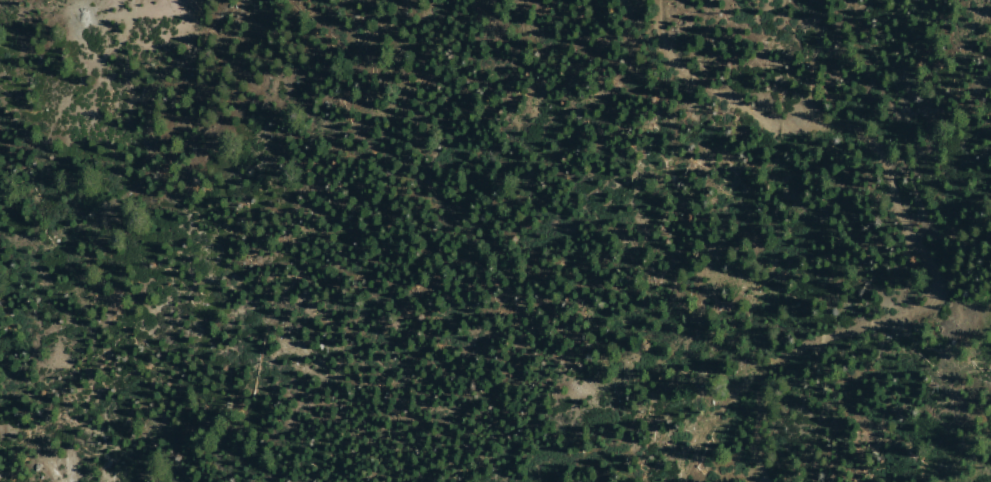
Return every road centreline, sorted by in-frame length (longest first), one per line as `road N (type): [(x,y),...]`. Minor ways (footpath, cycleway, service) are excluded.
road 1 (track): [(732,481),(724,464),(729,420),(861,319),(888,247),(869,181),(834,158),(662,99),(629,72),(619,0)]

